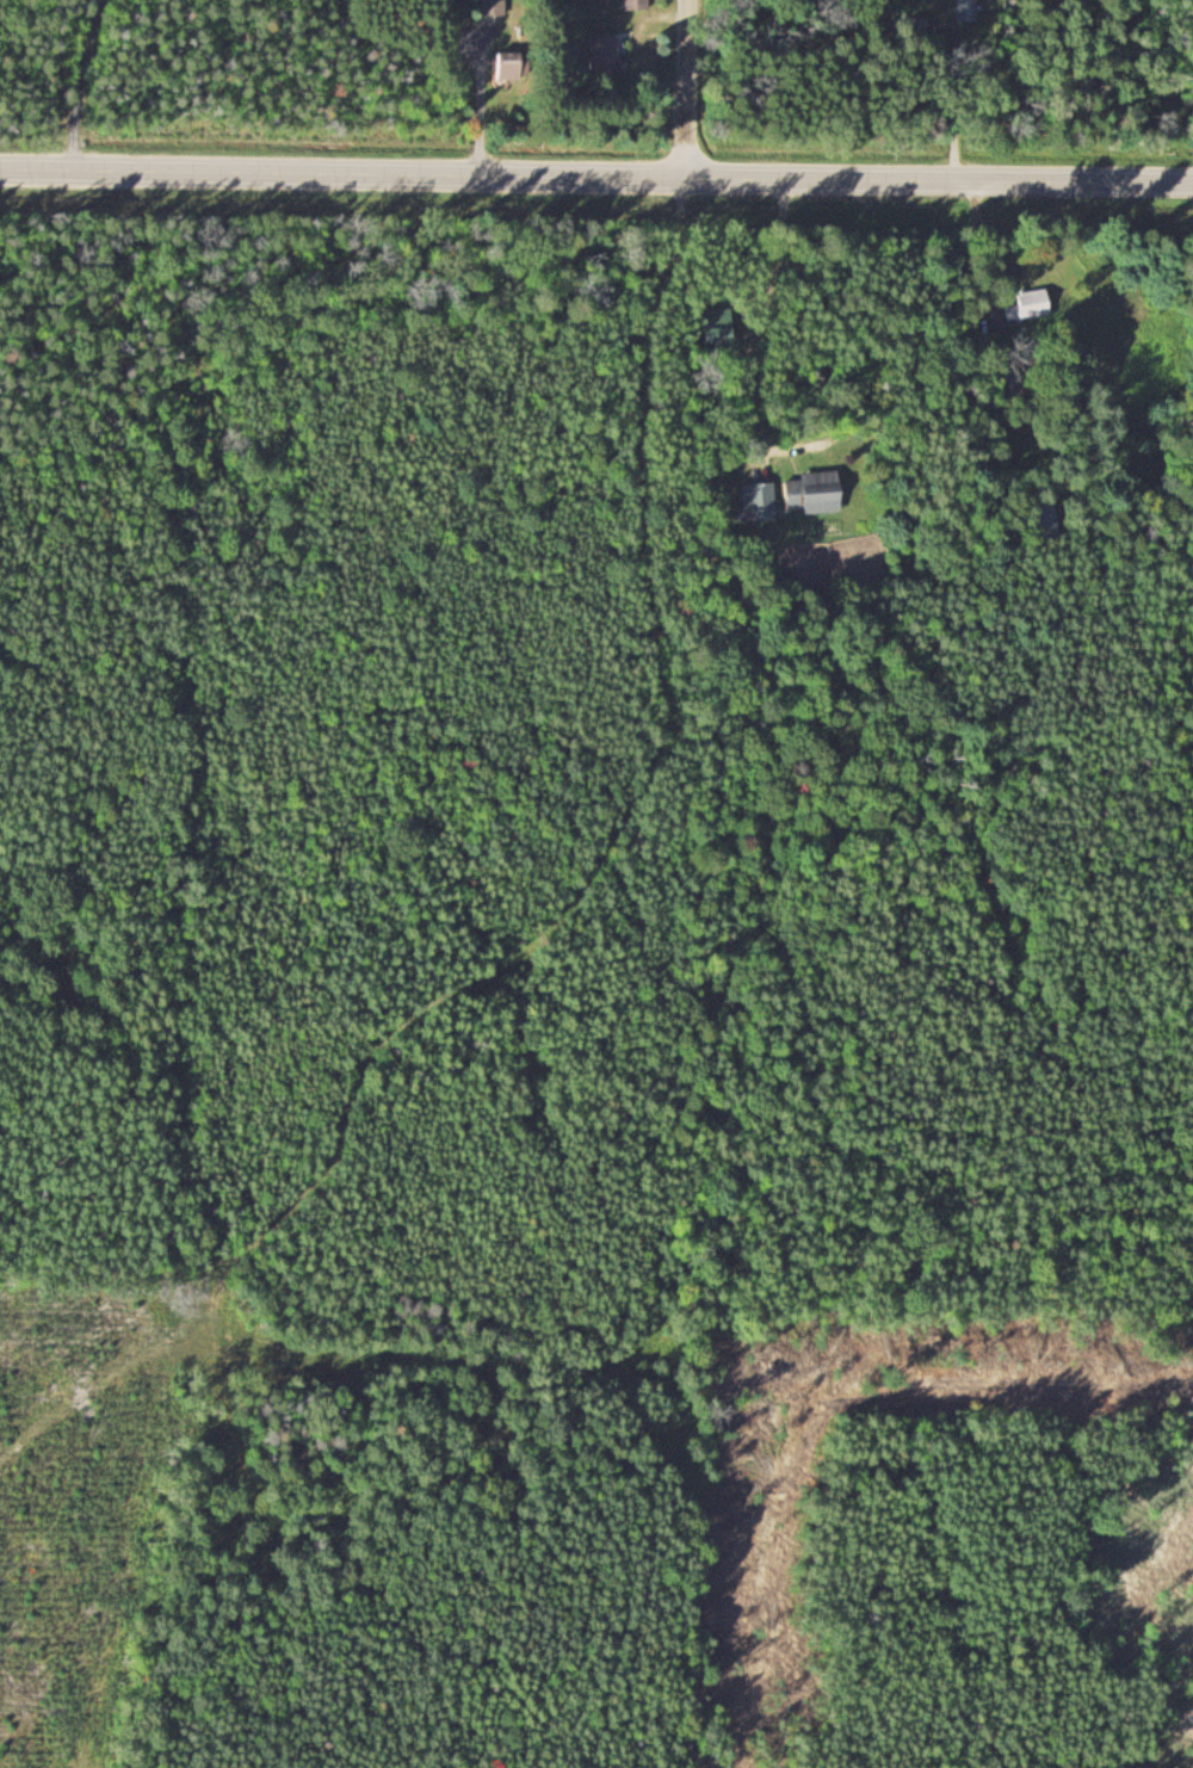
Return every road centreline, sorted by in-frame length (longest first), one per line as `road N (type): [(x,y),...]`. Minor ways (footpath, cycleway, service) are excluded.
road 1 (tertiary): [(1192,182),(0,170)]
road 2 (residential): [(684,179),(687,0)]

